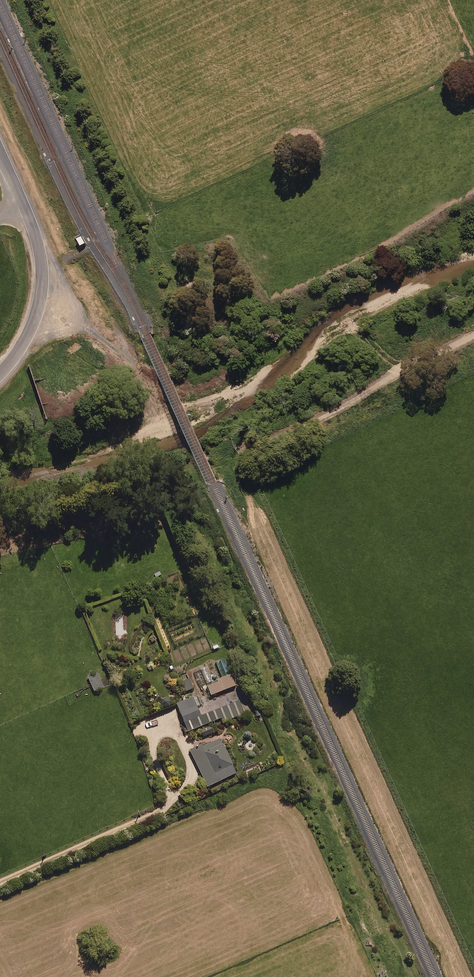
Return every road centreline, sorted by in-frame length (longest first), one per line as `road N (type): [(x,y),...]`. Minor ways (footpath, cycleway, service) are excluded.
road 1 (tertiary): [(0,374),(28,337),(42,269),(0,154)]
road 2 (track): [(38,300),(133,363),(157,413)]

